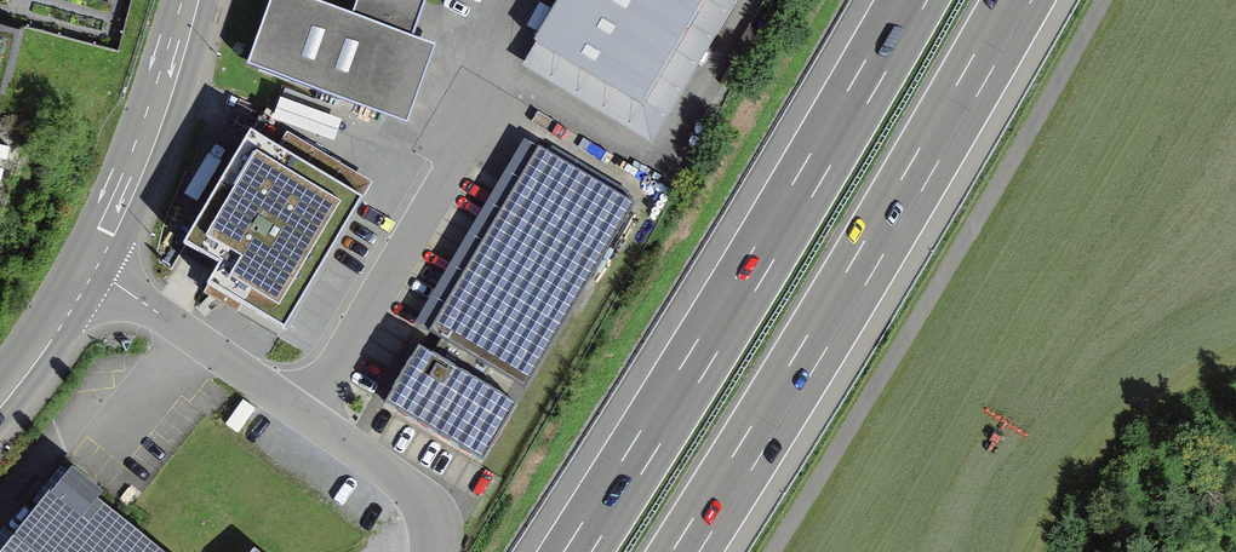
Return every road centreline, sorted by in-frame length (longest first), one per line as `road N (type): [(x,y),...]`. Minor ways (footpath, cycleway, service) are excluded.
road 1 (motorway): [(913,0),(577,551)]
road 2 (motorway): [(686,551),(1019,0)]
road 3 (residential): [(95,270),(412,485),(435,529),(434,551)]
road 4 (primary): [(199,0),(147,161),(95,270)]
road 5 (primary): [(95,270),(0,407)]

